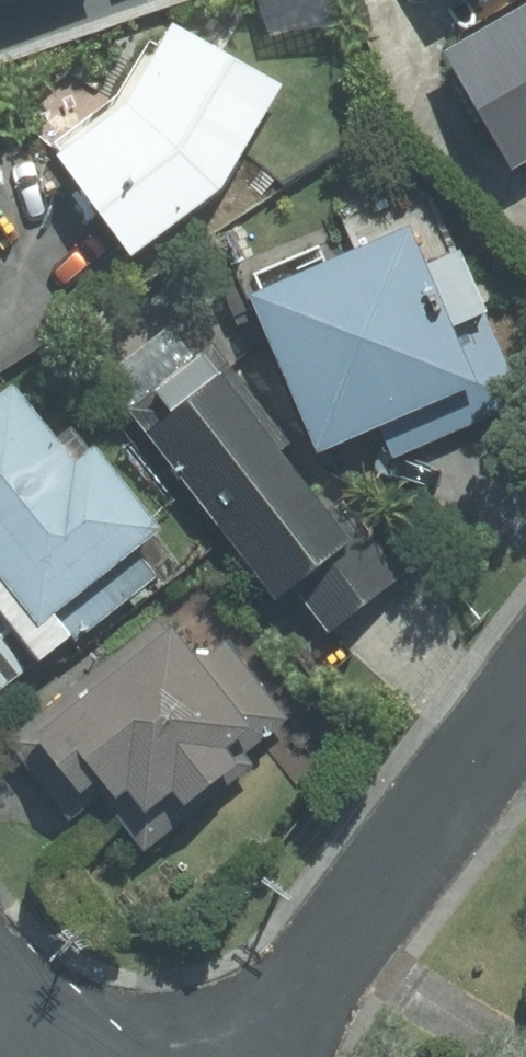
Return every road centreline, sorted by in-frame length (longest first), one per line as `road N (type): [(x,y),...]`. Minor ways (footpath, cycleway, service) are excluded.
road 1 (residential): [(235,1056),(525,676)]

